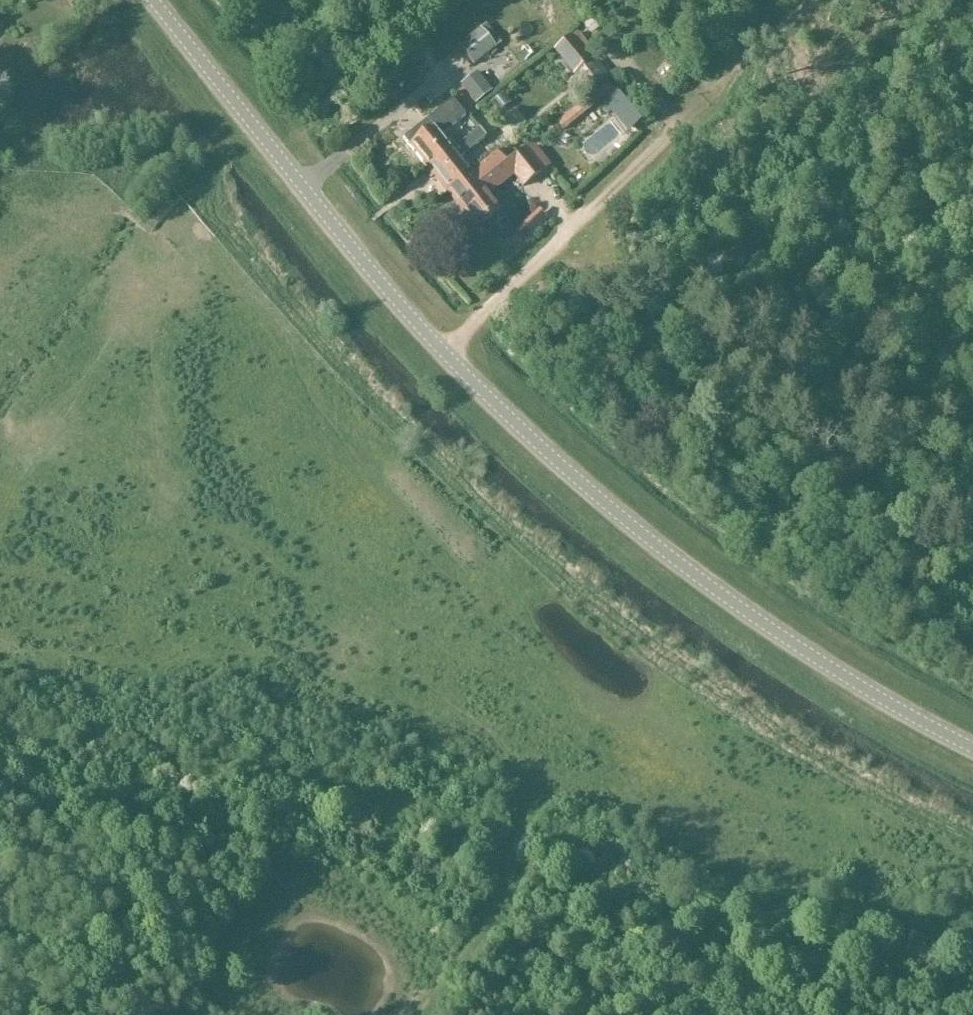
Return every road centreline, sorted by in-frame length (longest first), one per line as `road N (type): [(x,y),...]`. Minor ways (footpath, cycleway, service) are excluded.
road 1 (tertiary): [(972,748),(751,619),(510,427),(152,0)]
road 2 (track): [(427,1014),(534,803),(568,788),(659,777),(712,787),(972,877)]
road 3 (track): [(534,803),(495,737),(410,672),(354,646),(266,558),(195,431),(120,325)]
road 4 (track): [(0,522),(132,301),(138,249),(151,221),(259,132)]
road 5 (track): [(442,354),(683,119)]
road 6 (track): [(683,119),(807,0)]

